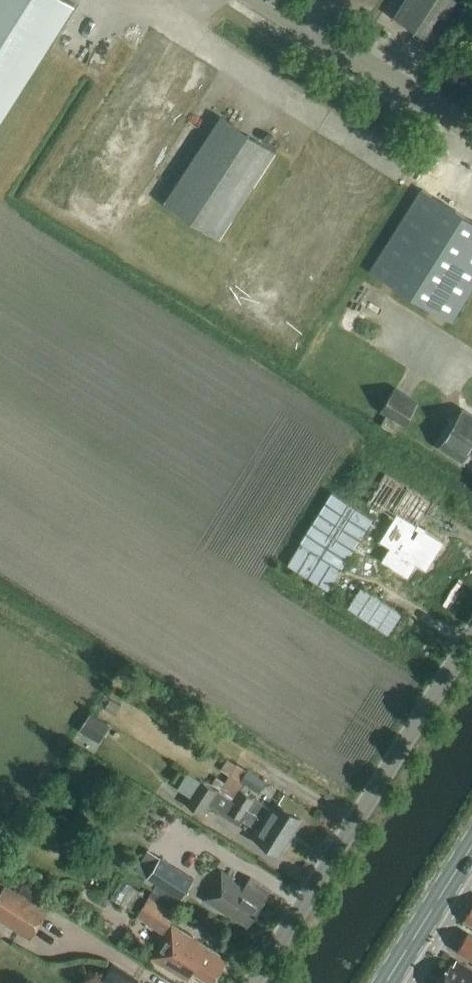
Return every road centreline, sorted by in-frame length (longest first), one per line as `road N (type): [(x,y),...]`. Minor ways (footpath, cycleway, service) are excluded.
road 1 (unclassified): [(253,982),(471,637)]
road 2 (unclassified): [(471,131),(265,0)]
road 3 (primary): [(388,982),(471,849)]

